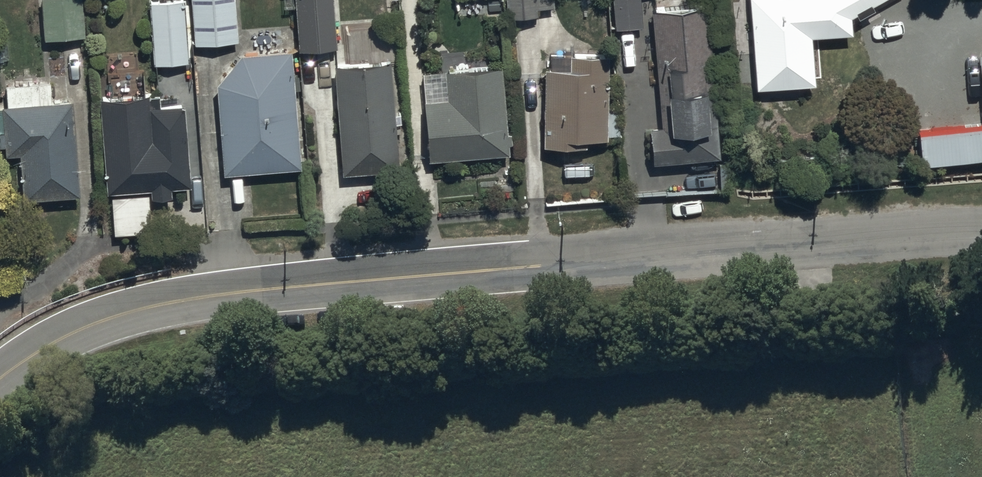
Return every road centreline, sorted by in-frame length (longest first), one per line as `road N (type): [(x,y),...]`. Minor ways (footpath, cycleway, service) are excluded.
road 1 (unclassified): [(0,382),(77,331),(143,308),(233,293),(981,232)]

